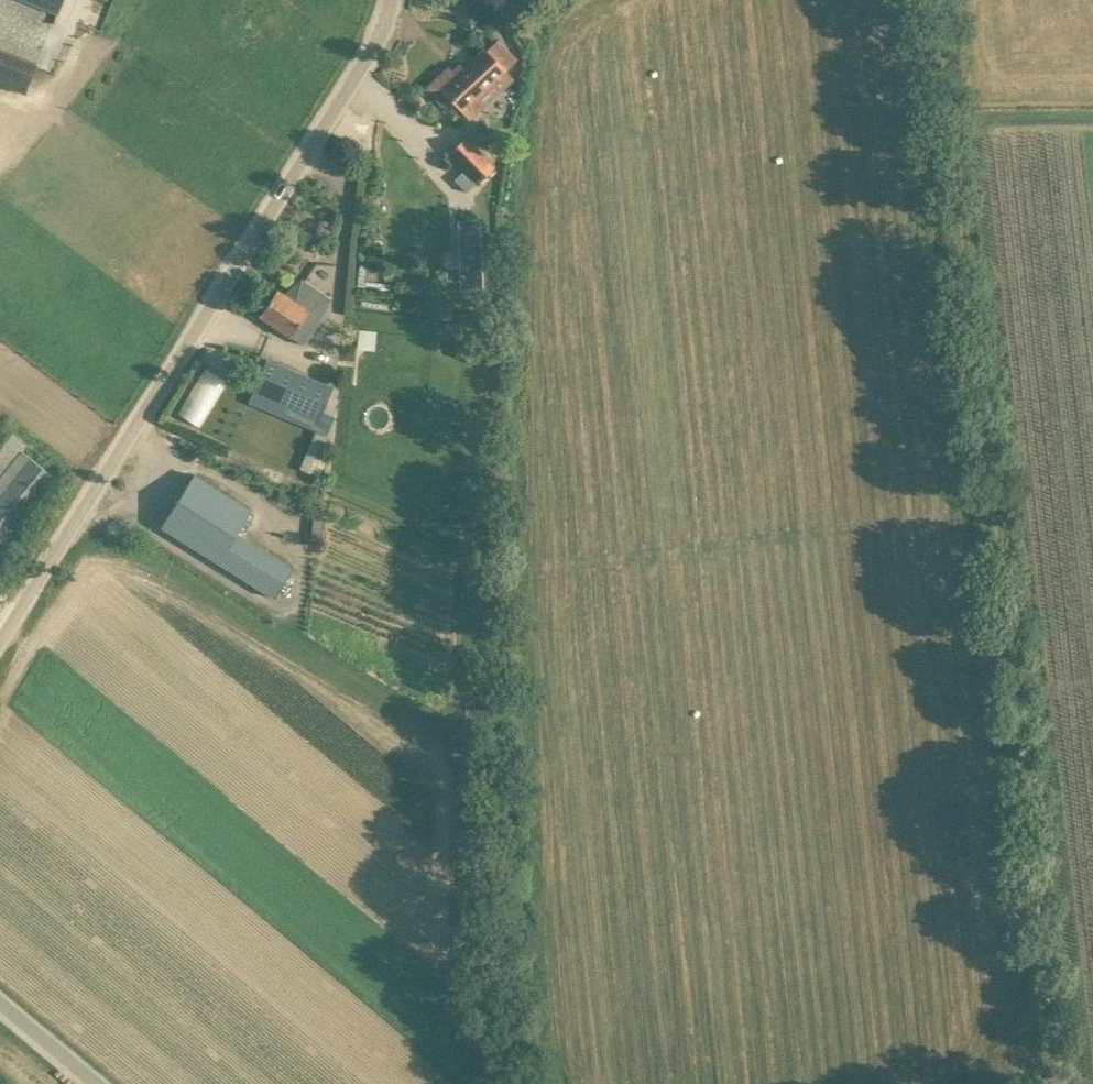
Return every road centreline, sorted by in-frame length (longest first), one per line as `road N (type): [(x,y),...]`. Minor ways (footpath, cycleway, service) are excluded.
road 1 (track): [(936,0),(984,342),(1061,1083)]
road 2 (unclassified): [(0,644),(372,49),(388,0)]
road 3 (unclassified): [(99,1083),(0,1001)]

